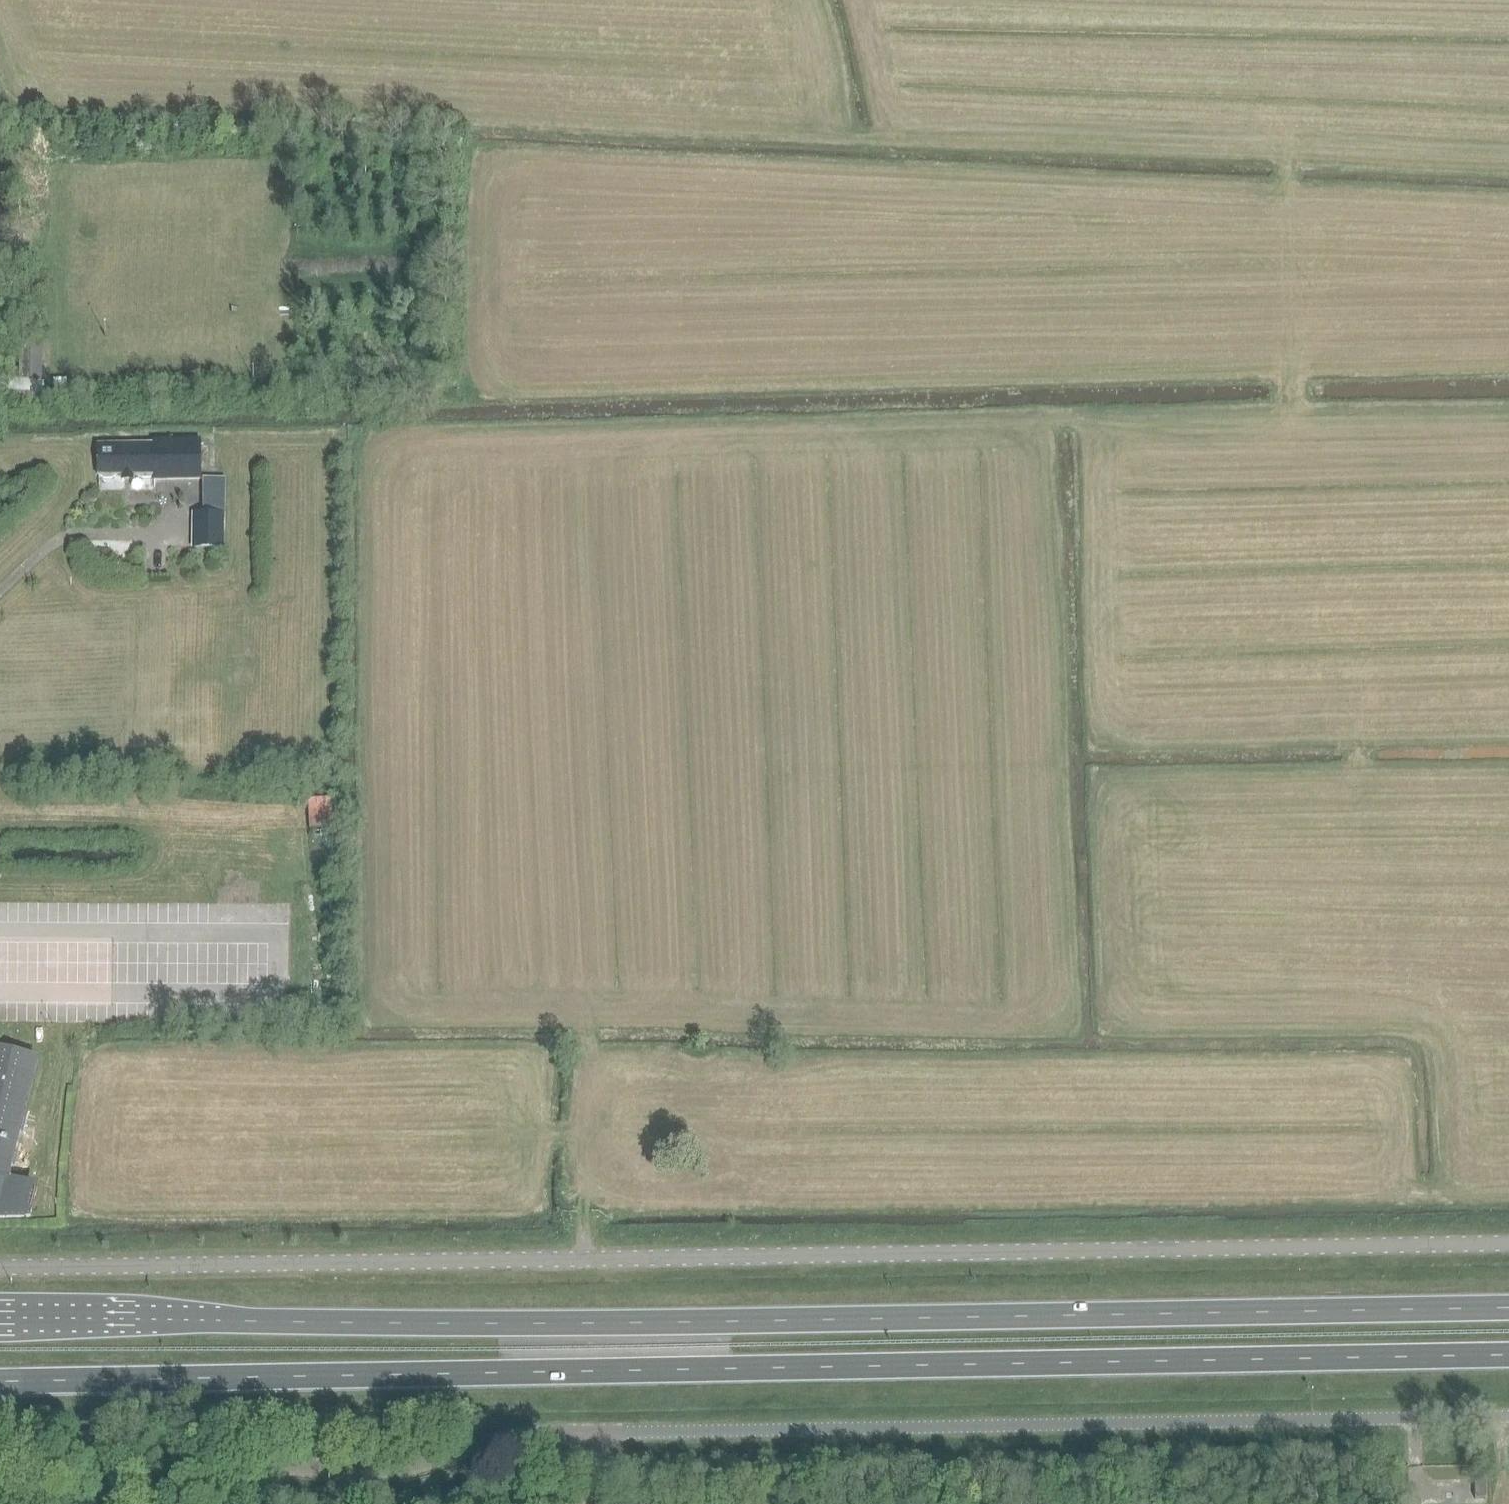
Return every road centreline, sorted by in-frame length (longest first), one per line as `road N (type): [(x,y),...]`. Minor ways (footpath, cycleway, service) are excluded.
road 1 (trunk): [(0,1382),(1508,1355)]
road 2 (unclassified): [(0,1268),(1508,1243)]
road 3 (trunk): [(1508,1307),(585,1322),(0,1320)]
road 4 (unclassified): [(95,1503),(282,1469),(402,1468),(546,1434),(1508,1417)]

